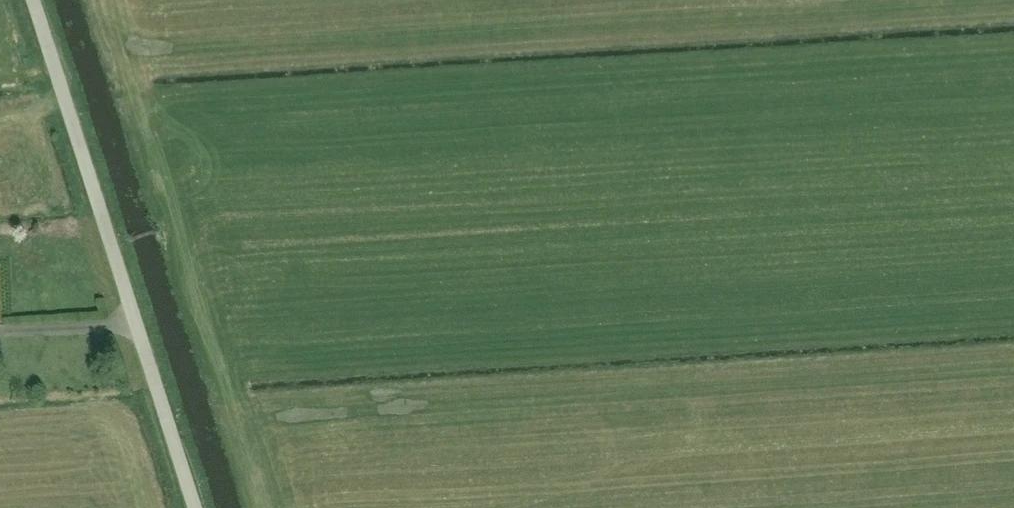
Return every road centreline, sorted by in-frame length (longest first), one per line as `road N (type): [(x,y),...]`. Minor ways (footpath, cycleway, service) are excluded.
road 1 (unclassified): [(192,507),(31,0)]

